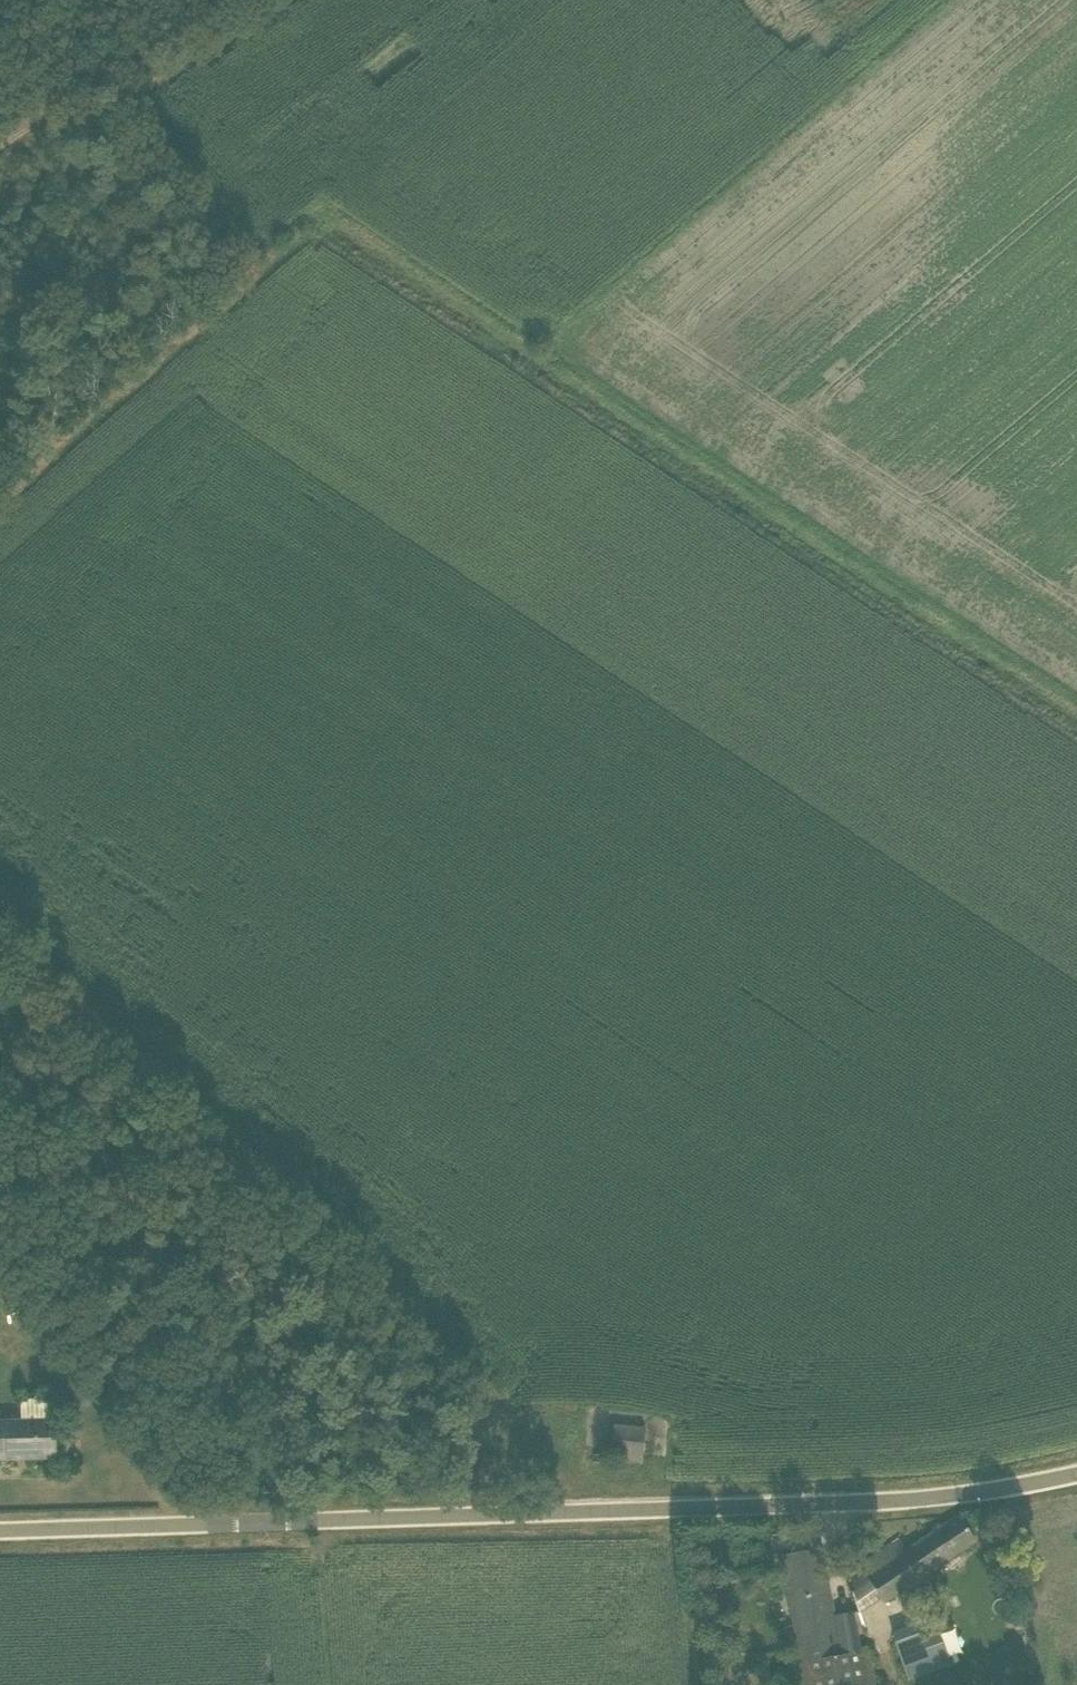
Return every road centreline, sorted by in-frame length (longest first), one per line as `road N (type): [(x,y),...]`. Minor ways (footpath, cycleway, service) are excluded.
road 1 (unclassified): [(0,1530),(811,1496),(1004,1475),(1076,1457)]
road 2 (track): [(0,136),(213,0)]

